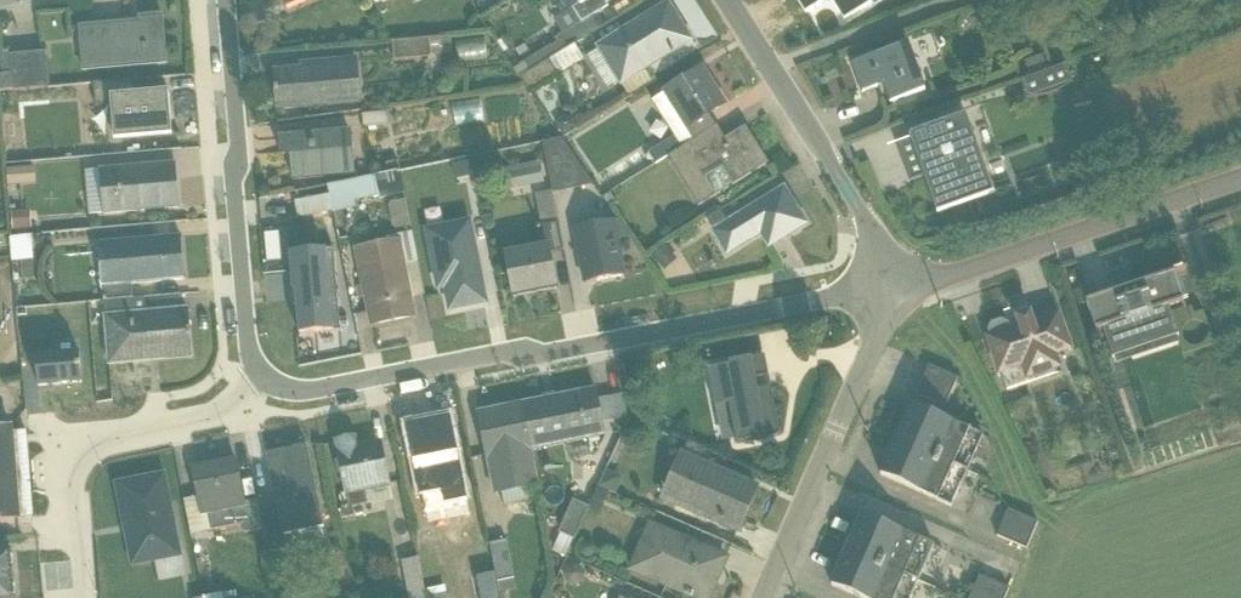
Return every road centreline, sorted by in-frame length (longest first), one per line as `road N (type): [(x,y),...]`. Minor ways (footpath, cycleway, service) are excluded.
road 1 (residential): [(893,283),(547,358),(502,356),(323,392),(295,394),(260,379)]
road 2 (residential): [(224,0),(239,147),(233,186),(248,348),(260,379)]
road 3 (tertiary): [(893,283),(973,271),(1240,180)]
road 4 (residential): [(260,379),(204,419),(104,440),(72,459),(65,475),(84,597)]
road 5 (residential): [(765,597),(871,357),(893,283)]
road 6 (tertiary): [(893,283),(856,207),(725,0)]

